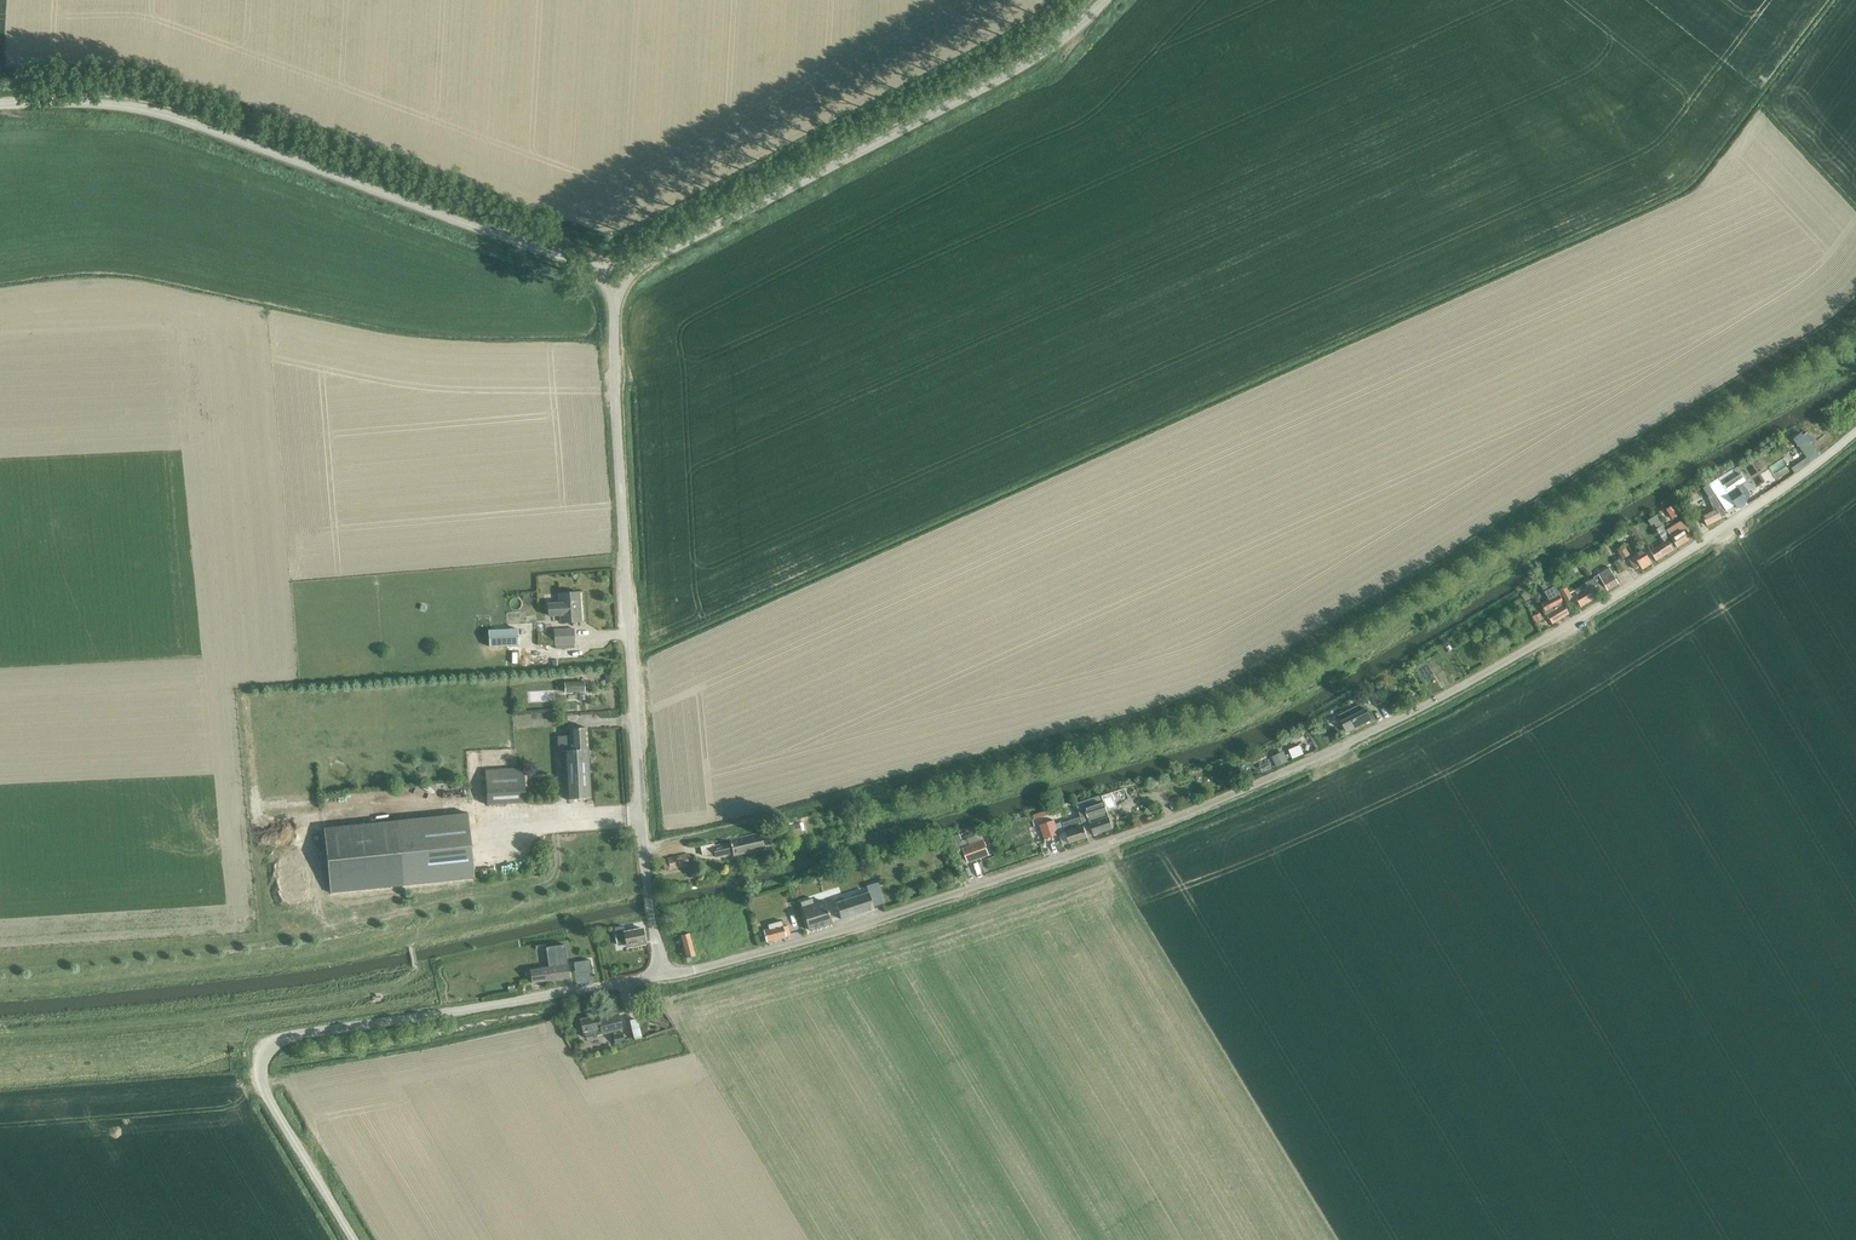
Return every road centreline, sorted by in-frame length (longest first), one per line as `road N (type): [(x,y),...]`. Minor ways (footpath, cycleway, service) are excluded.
road 1 (unclassified): [(660,976),(735,962),(938,901),(1182,818),(1368,735),(1587,617),(1765,504),(1855,434)]
road 2 (unclassified): [(660,976),(625,576),(614,279)]
road 3 (unclassified): [(0,105),(100,104),(175,119),(614,279)]
road 4 (unclassified): [(353,1239),(260,1081),(261,1058),(272,1043),(660,976)]
road 5 (unclassified): [(614,279),(1033,69),(1106,0)]

